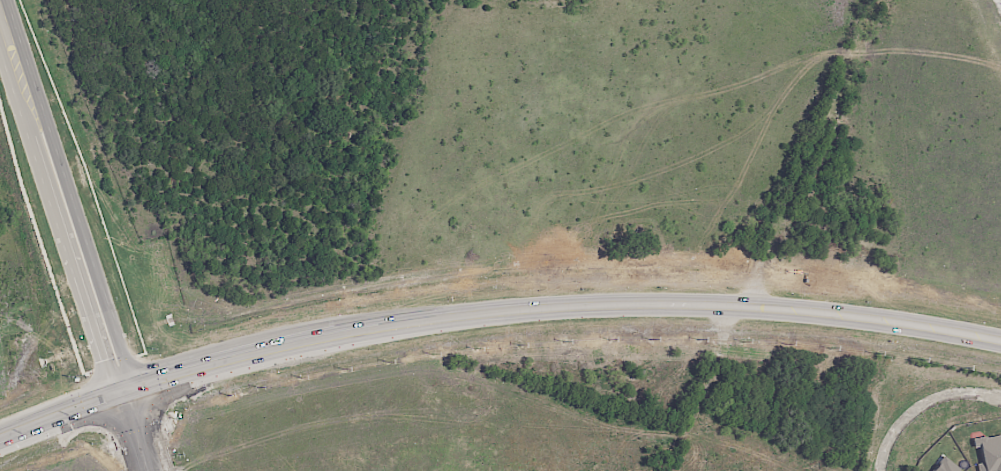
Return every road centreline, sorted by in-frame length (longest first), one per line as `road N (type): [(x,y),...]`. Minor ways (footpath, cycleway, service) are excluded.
road 1 (primary): [(1000,342),(750,308),(600,306),(409,323),(186,372)]
road 2 (residential): [(127,391),(132,347),(17,0)]
road 3 (residential): [(0,17),(127,391)]
road 4 (primary): [(186,372),(0,439)]

